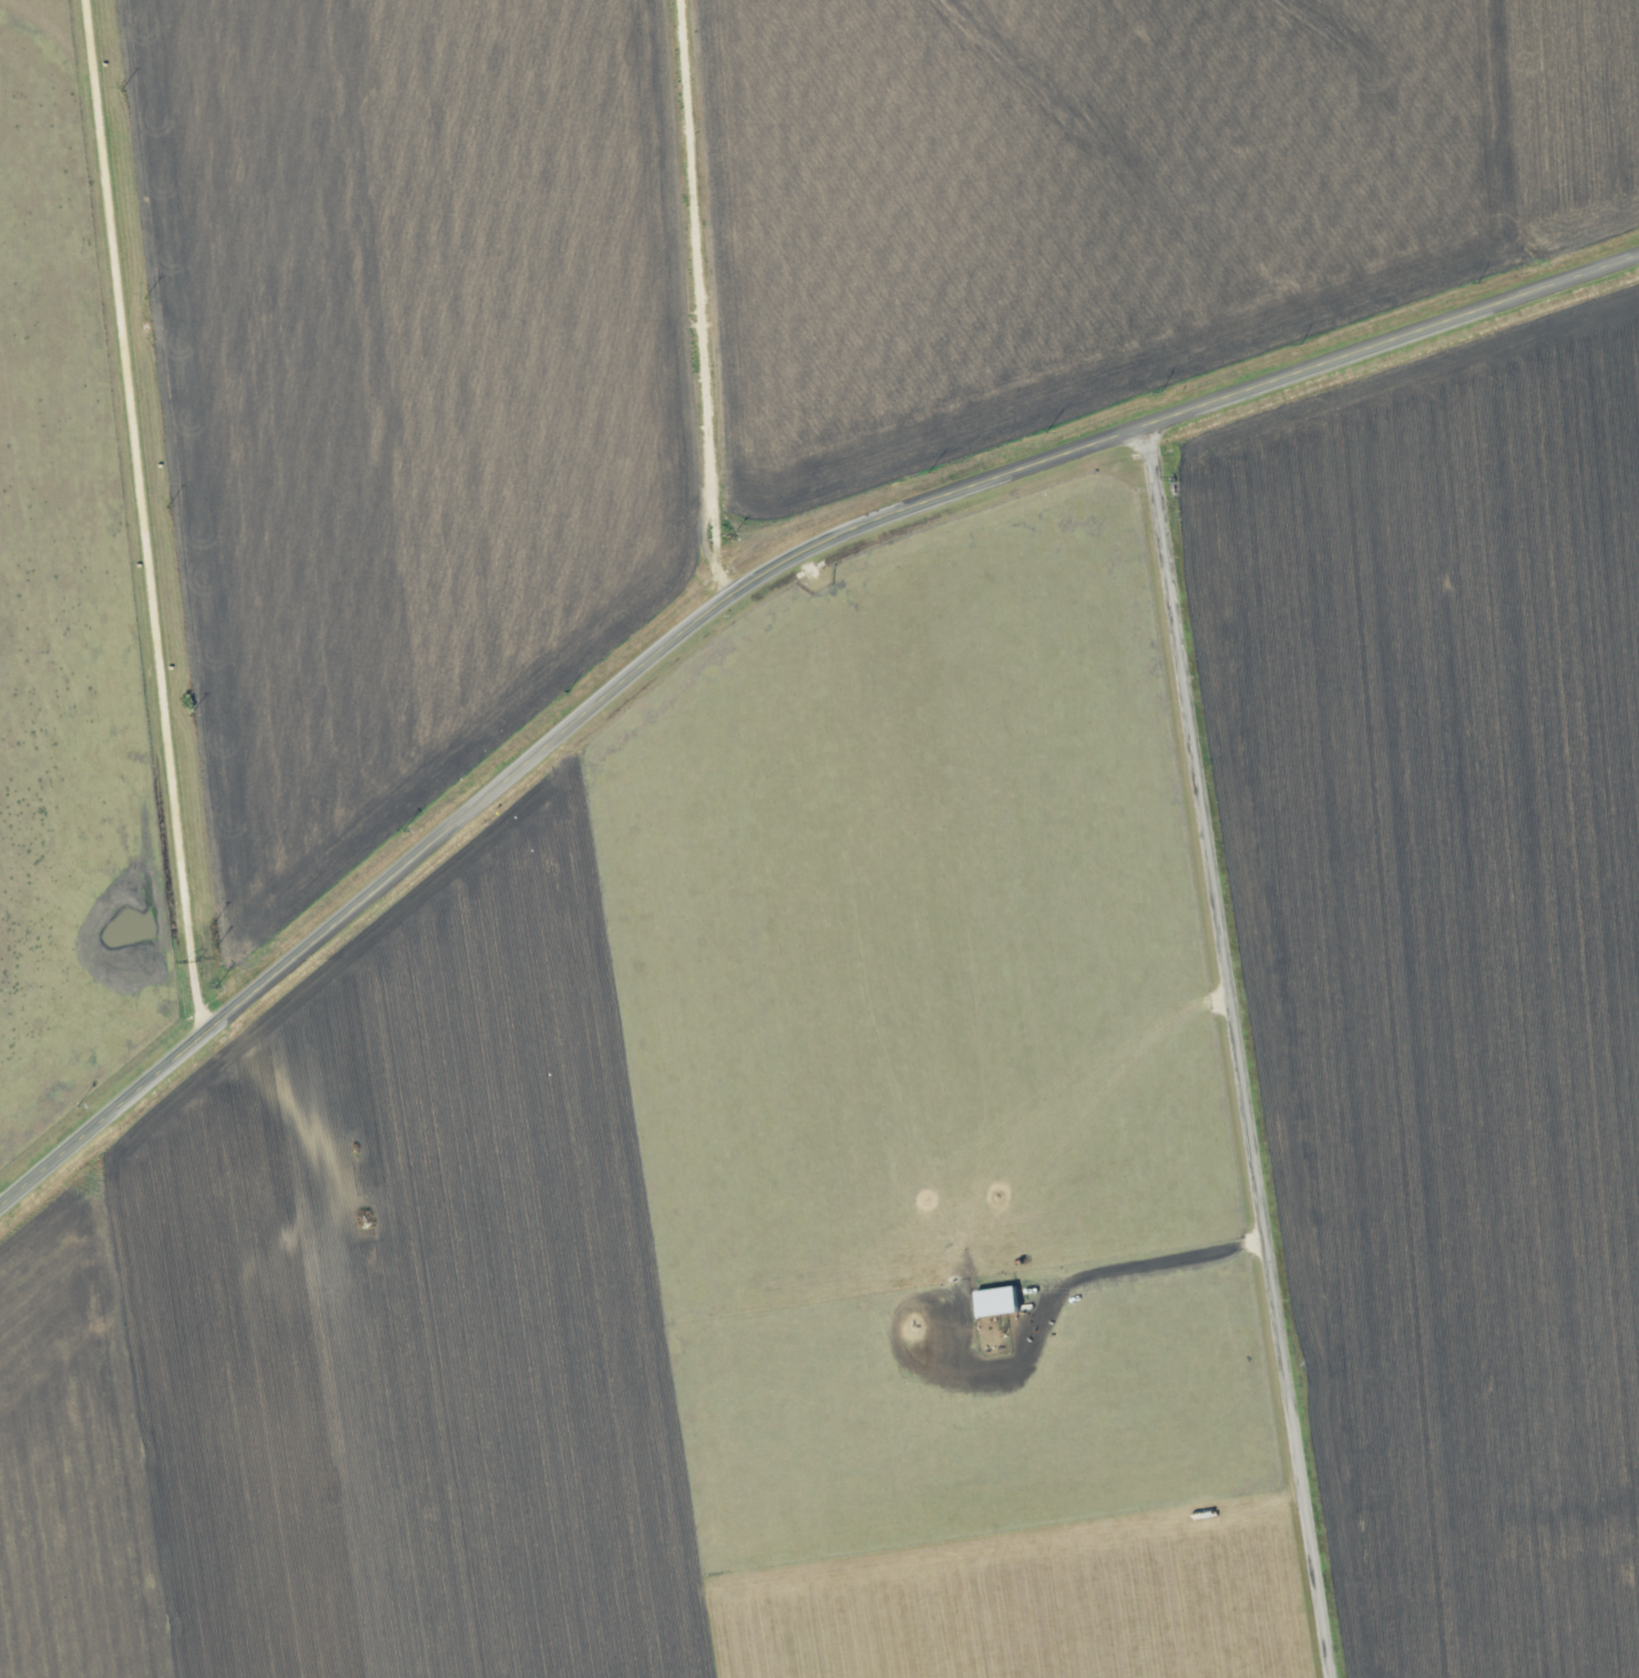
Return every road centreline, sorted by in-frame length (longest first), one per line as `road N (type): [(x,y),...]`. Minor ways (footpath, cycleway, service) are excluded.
road 1 (secondary): [(0,1209),(686,633),(813,549),(1638,258)]
road 2 (residential): [(1330,1677),(1148,428)]
road 3 (residential): [(739,595),(721,553),(679,0)]

